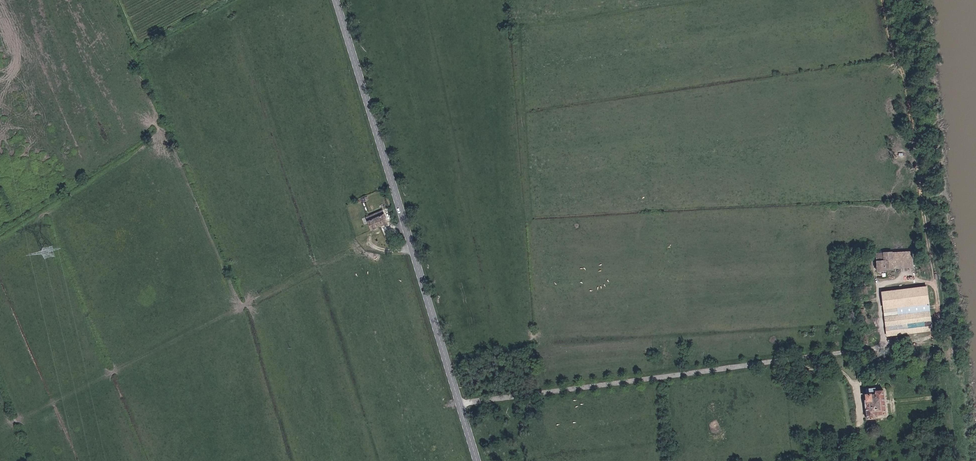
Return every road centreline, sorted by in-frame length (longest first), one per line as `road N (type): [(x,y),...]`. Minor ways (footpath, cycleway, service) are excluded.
road 1 (tertiary): [(336,0),(477,460)]

